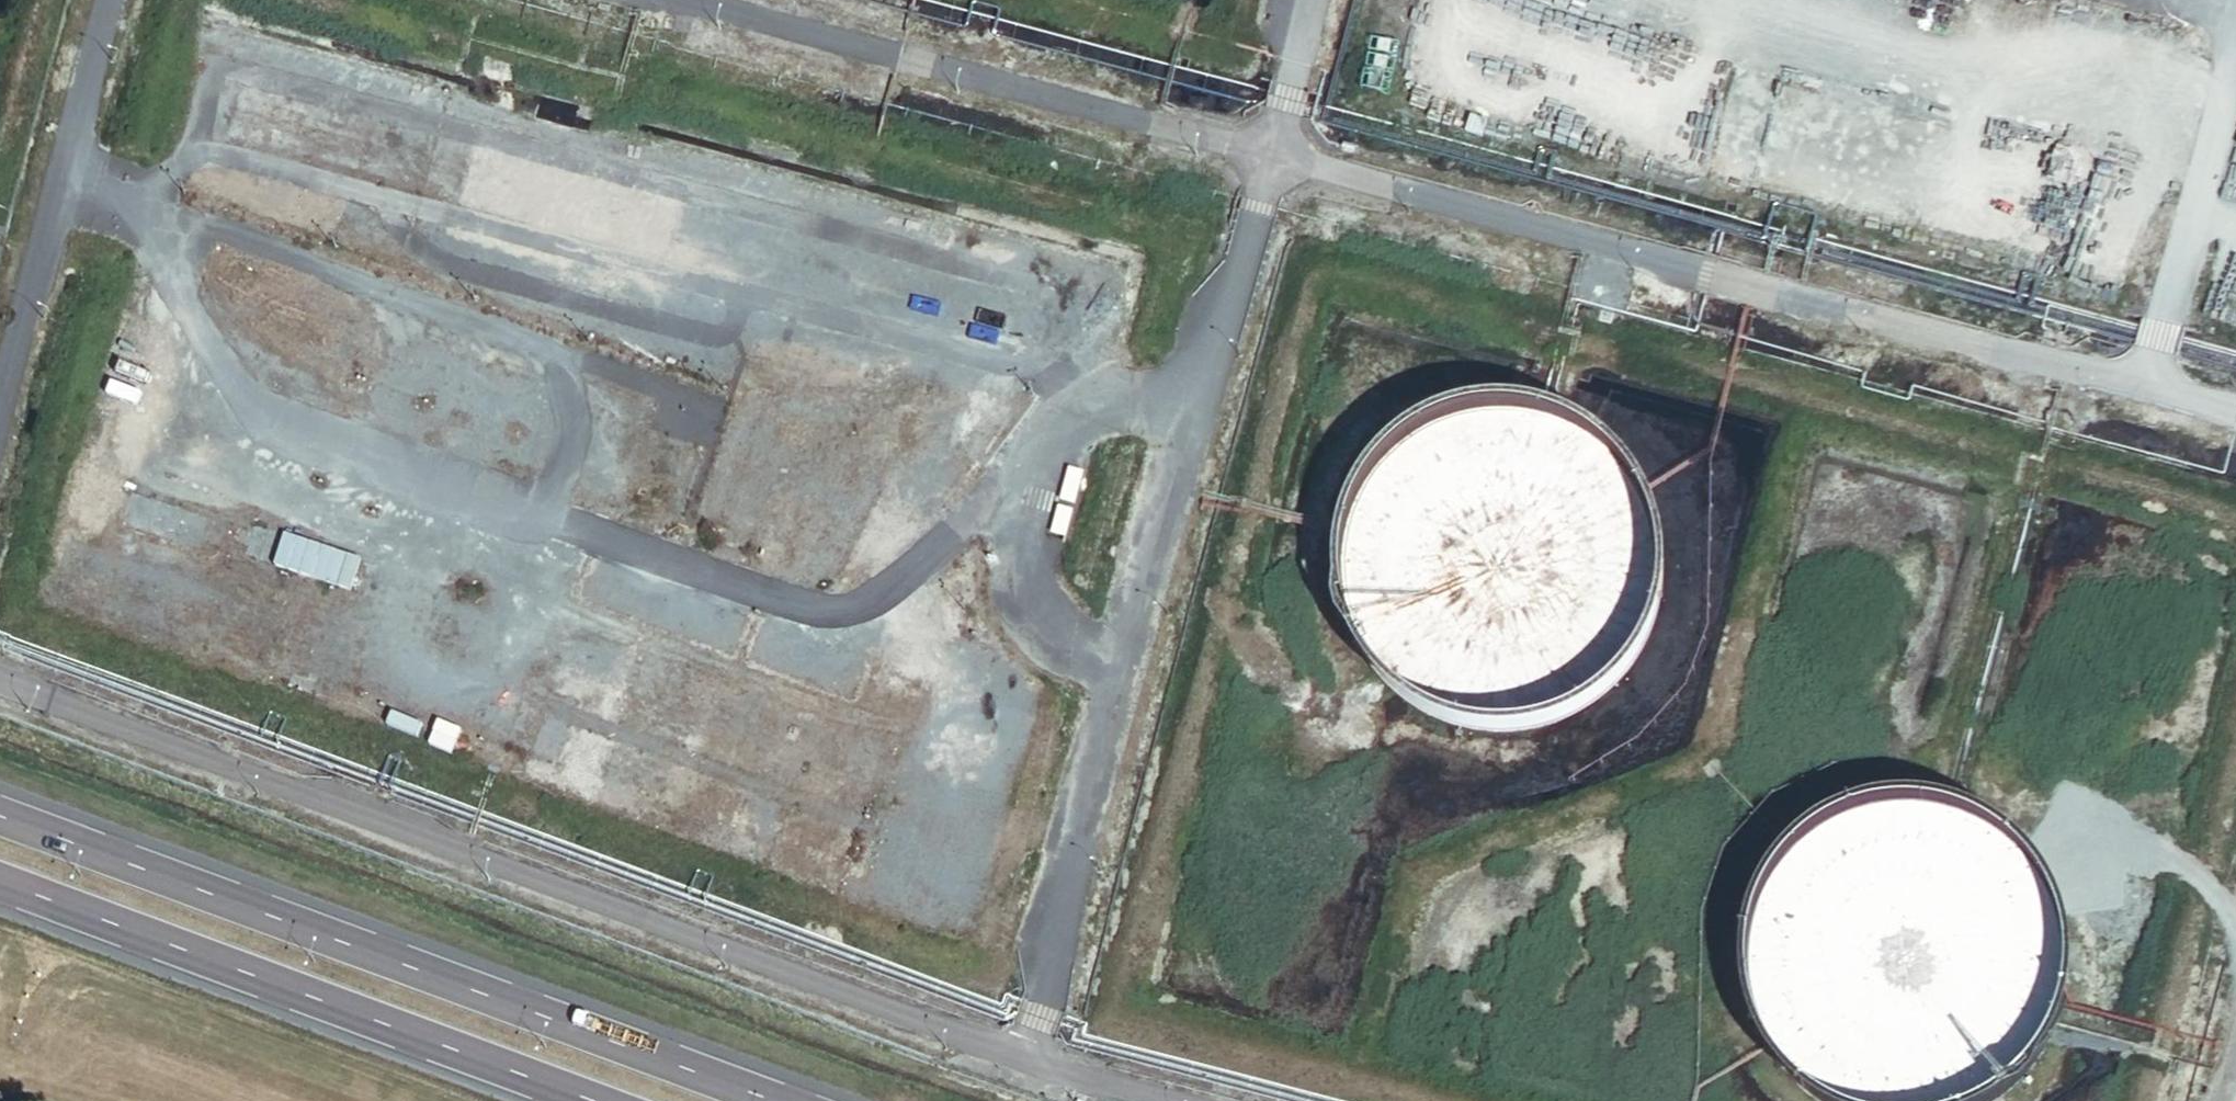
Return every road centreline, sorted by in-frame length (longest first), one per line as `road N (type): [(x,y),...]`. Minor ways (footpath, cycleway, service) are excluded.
road 1 (secondary): [(772,1100),(0,819)]
road 2 (secondary): [(0,895),(553,1100)]

